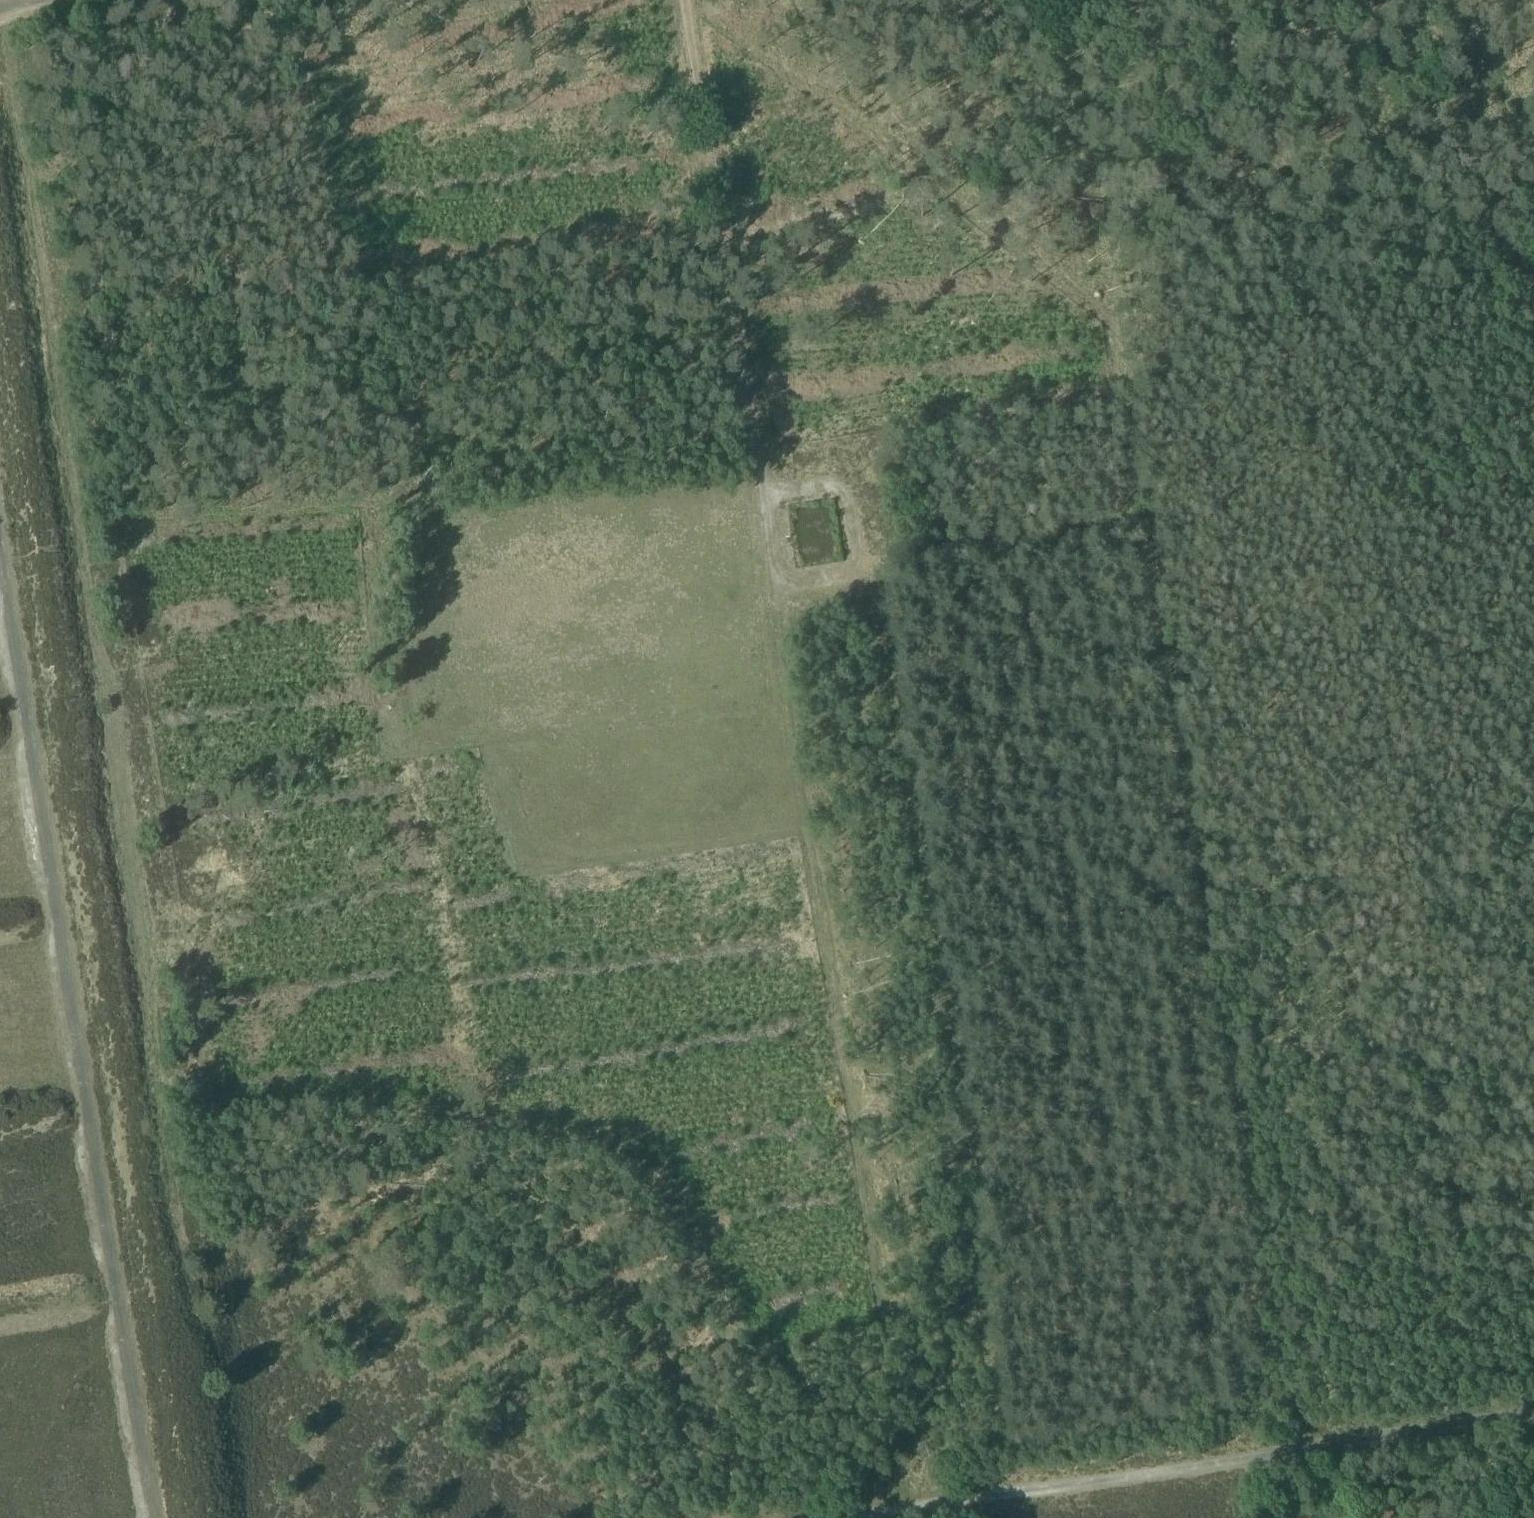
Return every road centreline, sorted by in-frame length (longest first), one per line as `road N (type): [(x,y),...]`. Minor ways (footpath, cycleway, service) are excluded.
road 1 (track): [(686,0),(914,1511)]
road 2 (track): [(154,1517),(0,583)]
road 3 (track): [(1533,1417),(871,1517)]

